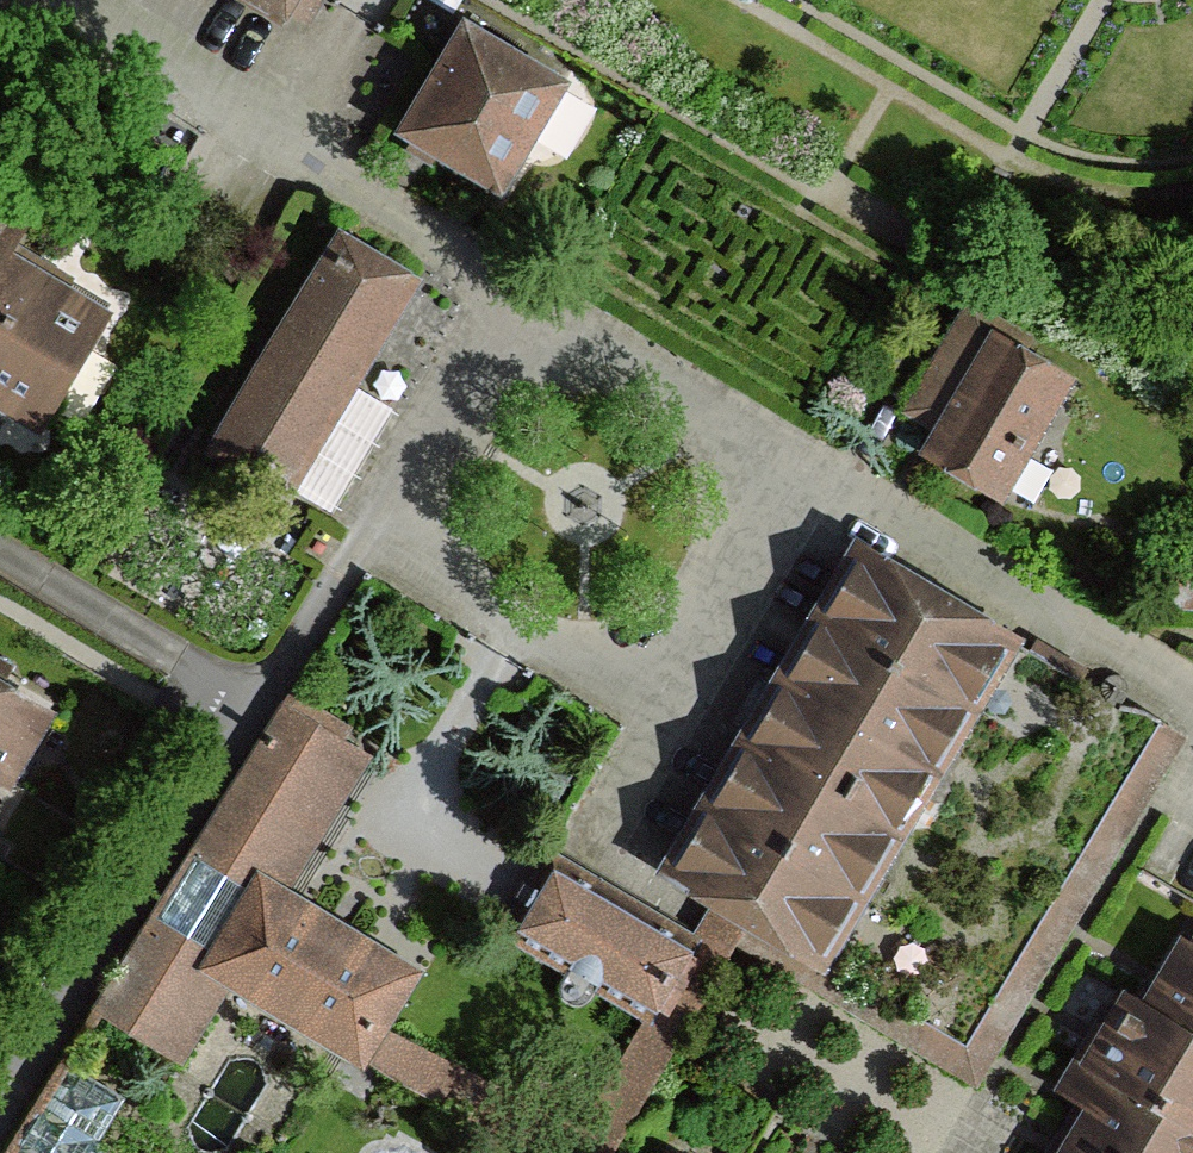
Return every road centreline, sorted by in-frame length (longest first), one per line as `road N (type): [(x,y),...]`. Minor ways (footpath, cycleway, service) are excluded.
road 1 (residential): [(0,1106),(350,533)]
road 2 (residential): [(812,474),(669,710),(350,533)]
road 3 (residential): [(60,0),(270,135),(495,295)]
road 4 (residential): [(812,474),(1192,690)]
road 5 (residential): [(495,295),(812,474)]
road 6 (residential): [(350,533),(495,295)]

